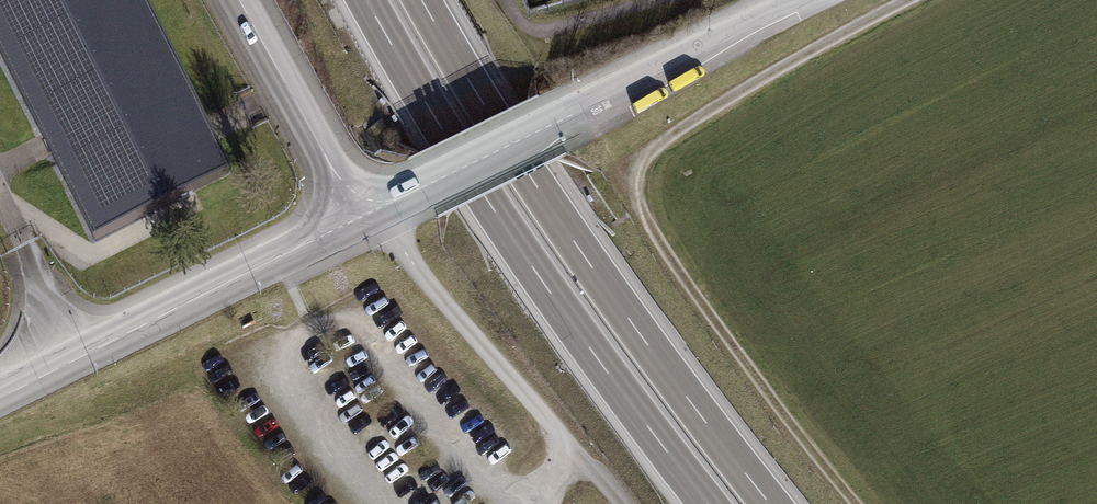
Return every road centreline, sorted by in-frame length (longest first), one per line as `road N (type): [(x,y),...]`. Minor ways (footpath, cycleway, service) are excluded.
road 1 (track): [(852,503),(646,225),(633,183),(642,154),(684,120),(915,0)]
road 2 (motorway): [(772,503),(611,293),(423,0)]
road 3 (motorway): [(366,0),(482,195),(706,503)]
road 4 (residential): [(361,217),(794,0)]
road 5 (residential): [(0,400),(361,217)]
road 6 (residential): [(241,0),(361,217)]

